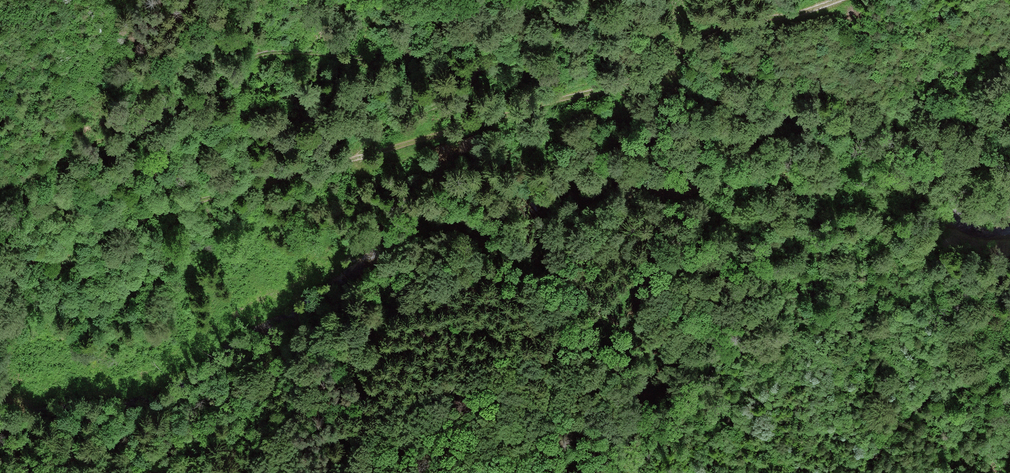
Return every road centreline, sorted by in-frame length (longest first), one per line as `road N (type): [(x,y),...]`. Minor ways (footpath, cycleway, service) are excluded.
road 1 (track): [(832,0),(723,25),(635,78),(97,231),(0,282)]
road 2 (track): [(354,158),(378,129),(478,77),(469,49),(366,57),(263,54),(107,140),(0,186)]
road 3 (track): [(1009,389),(940,392),(911,410),(868,472)]

